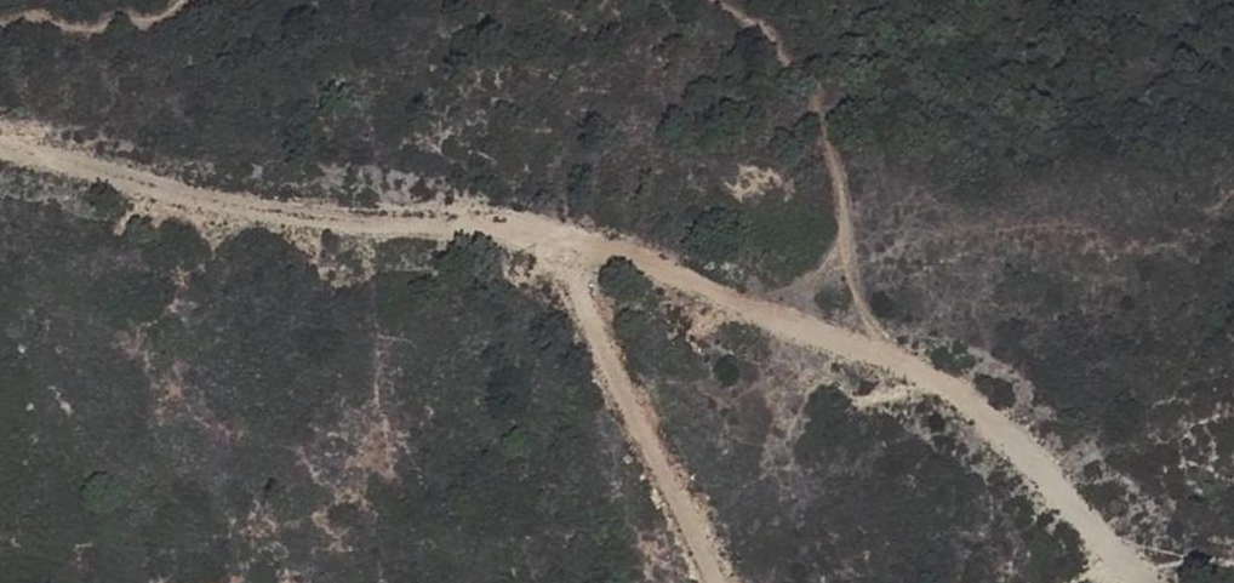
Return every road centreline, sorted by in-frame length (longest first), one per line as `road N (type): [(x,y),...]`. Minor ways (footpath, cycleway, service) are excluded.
road 1 (track): [(0,151),(122,170),(194,204),(272,225),(482,234),(557,248),(707,286),(936,368),(1021,428),(1095,524),(1162,582)]
road 2 (track): [(709,582),(557,248)]

